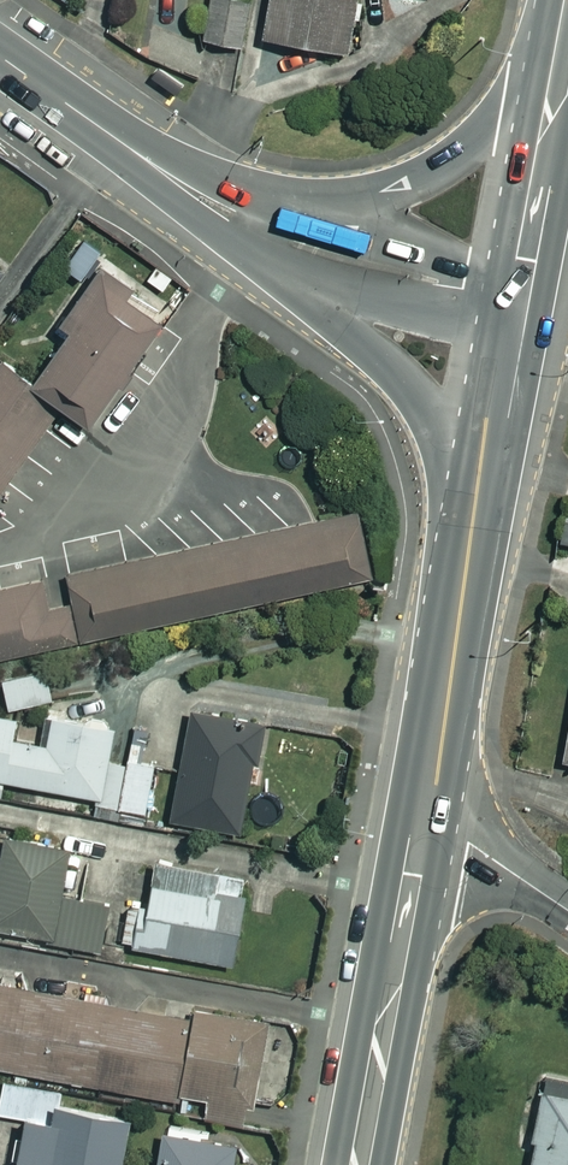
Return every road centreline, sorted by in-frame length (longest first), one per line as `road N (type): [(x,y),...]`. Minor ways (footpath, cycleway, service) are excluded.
road 1 (trunk): [(91,116),(262,193),(344,198),(392,190),(433,171),(474,144),(563,56)]
road 2 (secondary): [(482,480),(404,376),(361,336),(91,116)]
road 3 (secondary): [(91,116),(306,246),(515,307)]
road 4 (trunk): [(420,839),(482,480)]
road 5 (trunk): [(360,1164),(420,839)]
road 6 (trunk): [(515,307),(563,56)]
road 7 (trunk): [(482,480),(515,307)]
road 8 (residential): [(567,912),(496,861),(420,839)]

